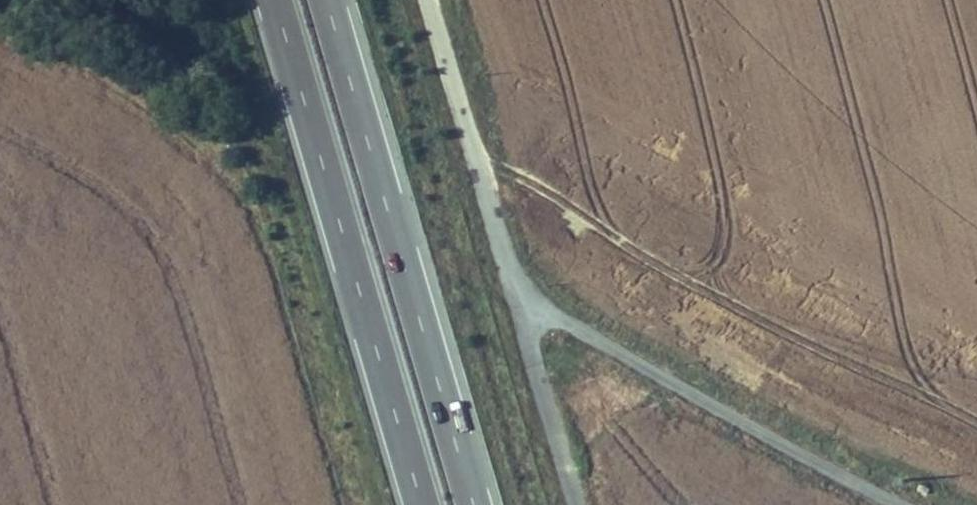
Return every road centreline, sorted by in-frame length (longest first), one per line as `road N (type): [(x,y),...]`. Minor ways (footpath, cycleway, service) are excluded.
road 1 (trunk): [(474,504),(327,0)]
road 2 (trunk): [(276,0),(423,504)]
road 3 (unclassified): [(522,303),(899,504)]
road 4 (unclassified): [(428,0),(522,303)]
road 5 (unclassified): [(522,303),(574,504)]

